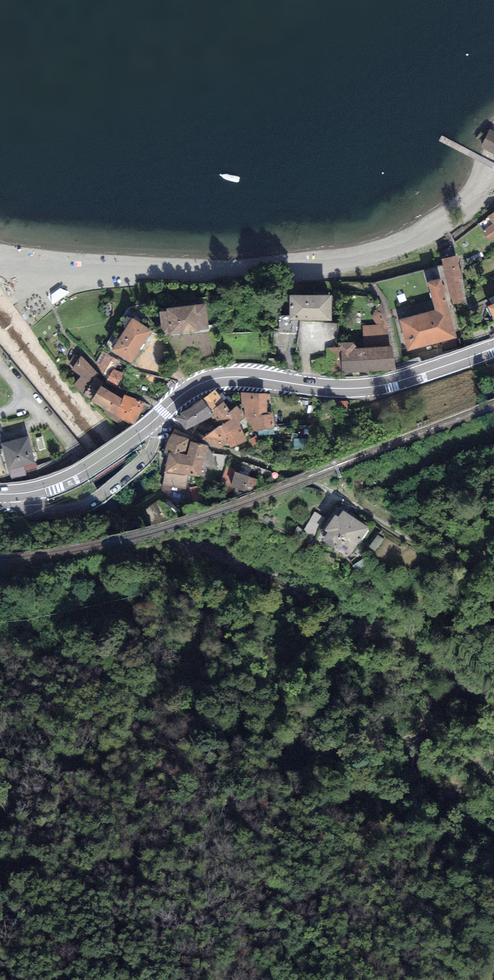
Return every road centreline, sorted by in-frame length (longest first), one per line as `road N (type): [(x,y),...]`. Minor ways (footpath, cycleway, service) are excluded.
road 1 (primary): [(162,413),(212,380),(360,386),(493,346)]
road 2 (track): [(126,507),(220,607),(343,673),(380,683)]
road 3 (residential): [(162,413),(213,448),(344,499)]
road 4 (primary): [(15,493),(82,472),(162,413)]
road 5 (track): [(344,499),(371,471),(493,426)]
road 6 (unclassified): [(29,399),(126,507)]
road 7 (unclassified): [(15,493),(37,511),(67,519),(126,507)]

